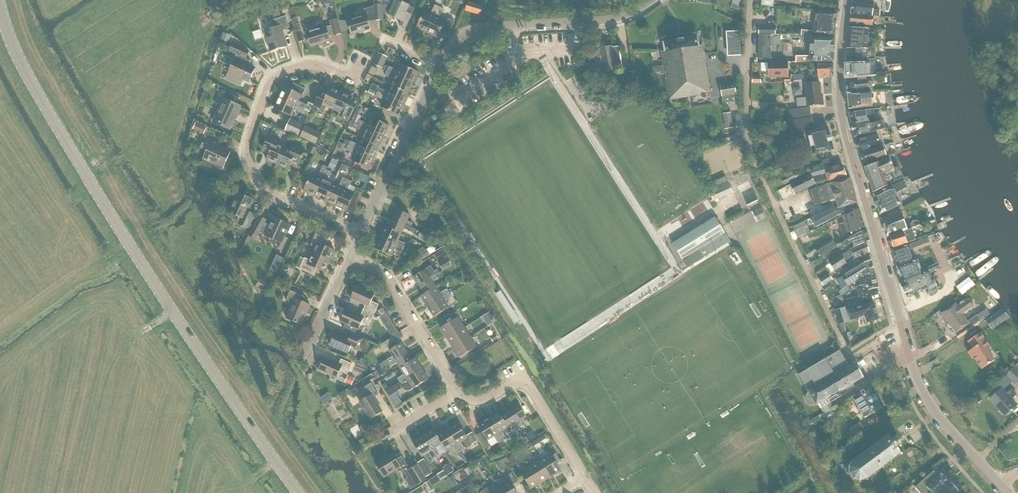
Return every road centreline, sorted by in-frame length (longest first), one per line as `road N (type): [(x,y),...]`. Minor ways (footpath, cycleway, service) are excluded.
road 1 (secondary): [(298,492),(80,166),(18,59),(0,9)]
road 2 (unclassified): [(1002,486),(929,404),(909,359),(846,133),(840,72),(846,0)]
road 3 (residential): [(752,0),(752,154),(843,344)]
road 4 (residential): [(361,233),(275,198),(248,156),(264,90),(282,73),(317,67),(355,80),(365,60)]
road 5 (residential): [(440,64),(471,31),(615,19),(652,0)]
road 6 (residential): [(361,233),(440,64)]
road 7 (residential): [(586,478),(527,386),(476,401),(457,392)]
road 8 (residential): [(457,392),(384,276),(349,258)]

